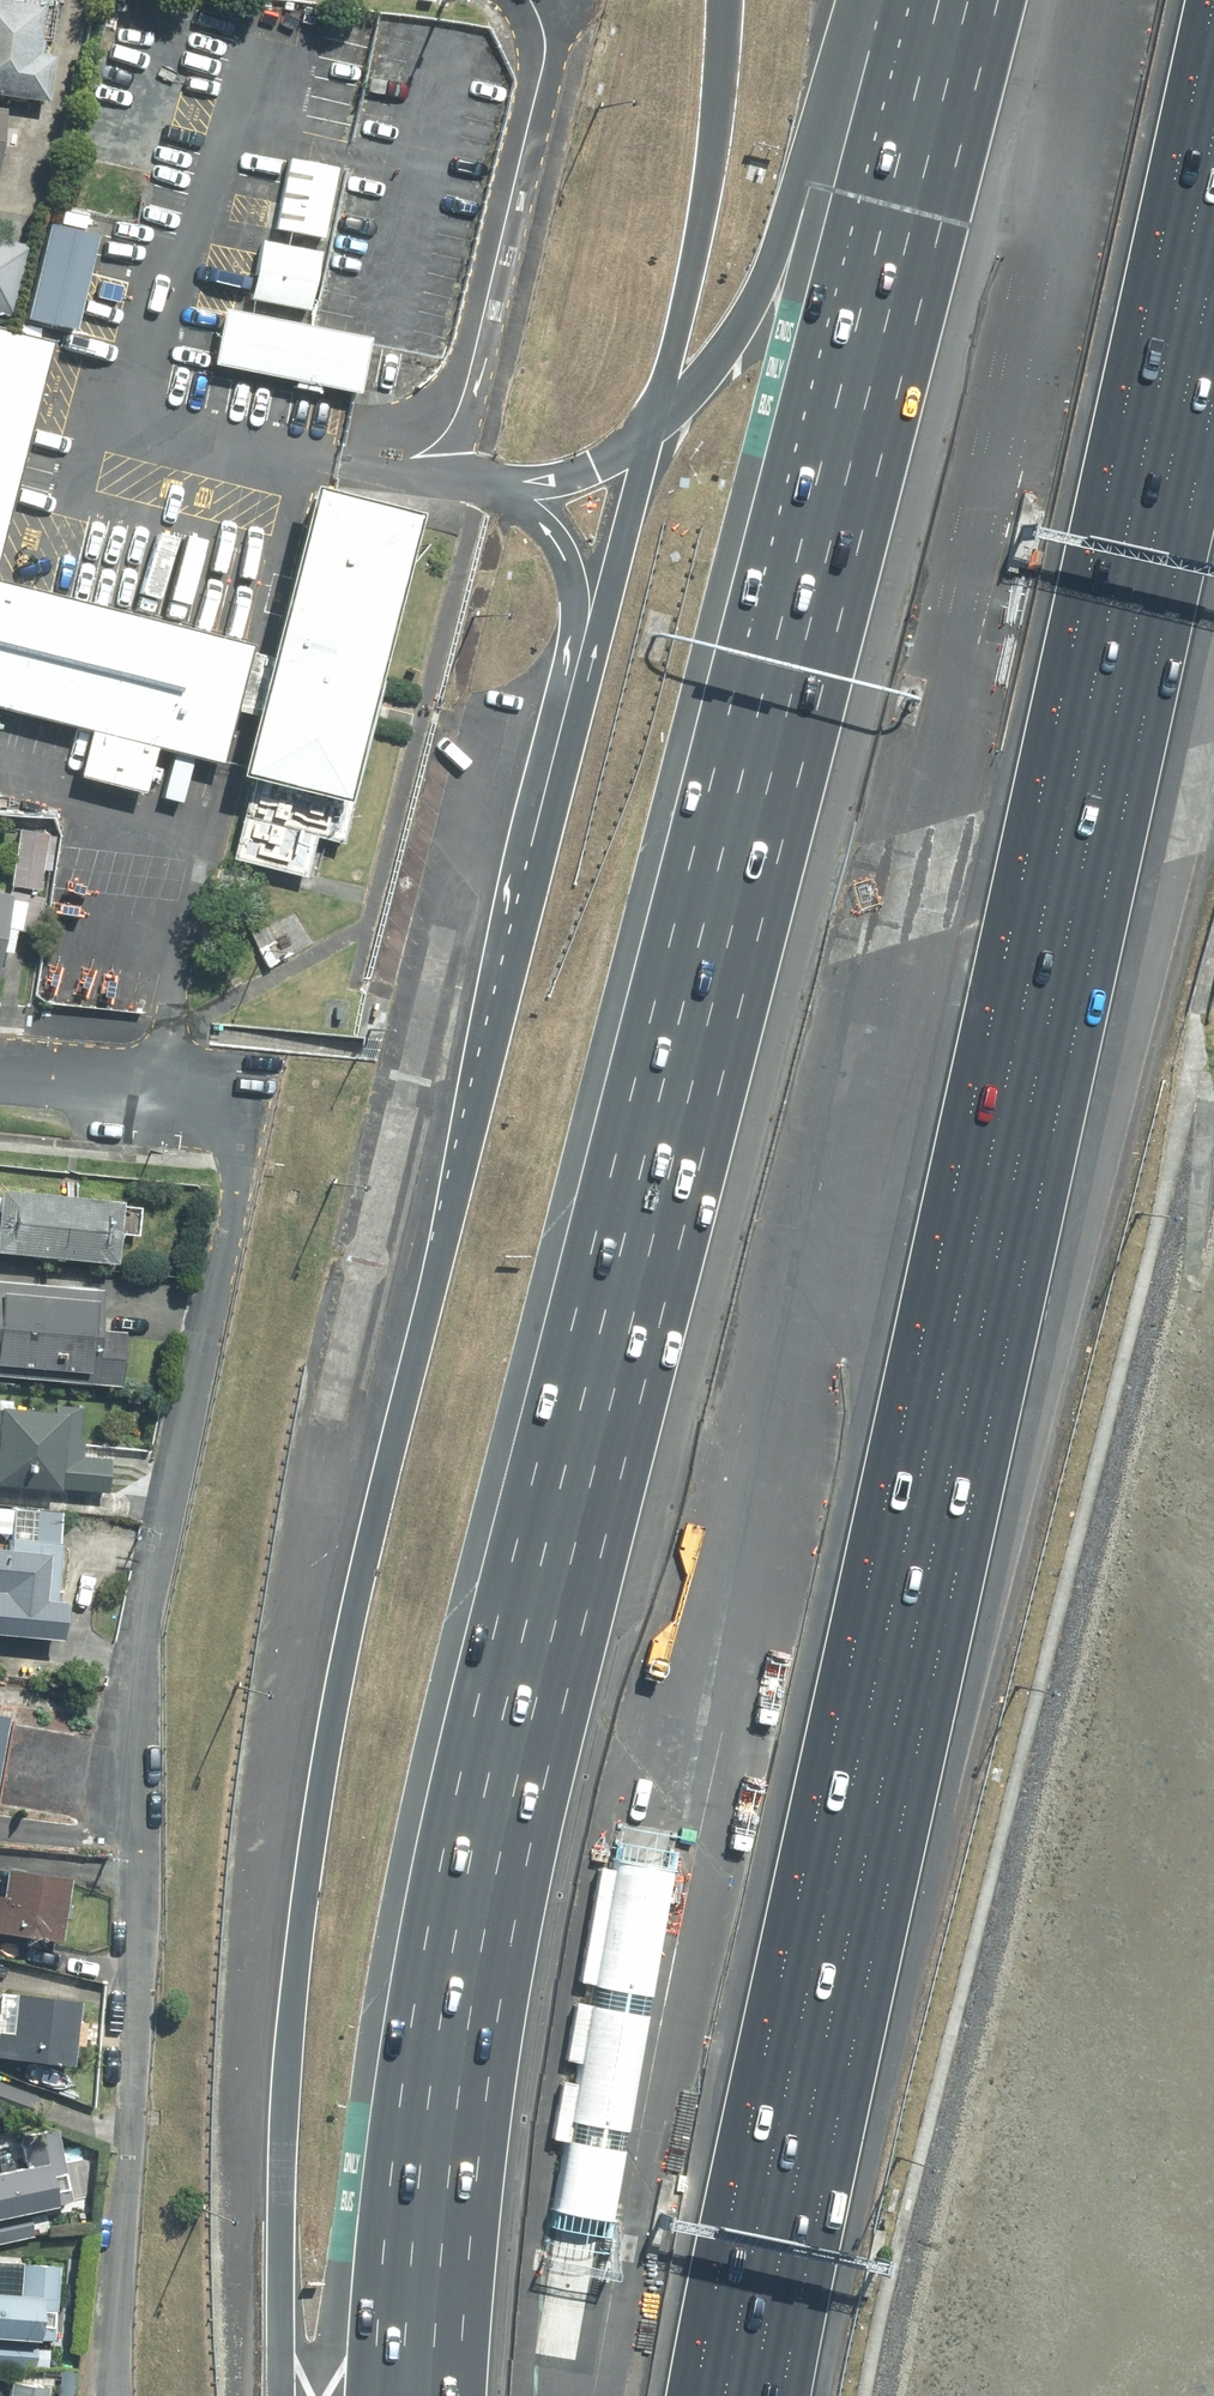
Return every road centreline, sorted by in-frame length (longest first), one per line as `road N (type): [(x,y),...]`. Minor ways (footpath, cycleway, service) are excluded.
road 1 (motorway): [(458,2395),(488,2091),(529,1860),(1000,0)]
road 2 (motorway): [(283,2395),(278,2160),(291,1985),(382,1486),(699,233),(724,0)]
road 3 (motorway): [(1213,152),(1007,1125),(767,2138)]
road 4 (residential): [(0,1072),(196,1094),(220,1109),(238,1166),(143,1620),(144,1878),(116,2395)]
road 5 (motorway): [(767,2138),(723,2395)]
road 6 (motorway): [(767,2138),(756,2395)]

